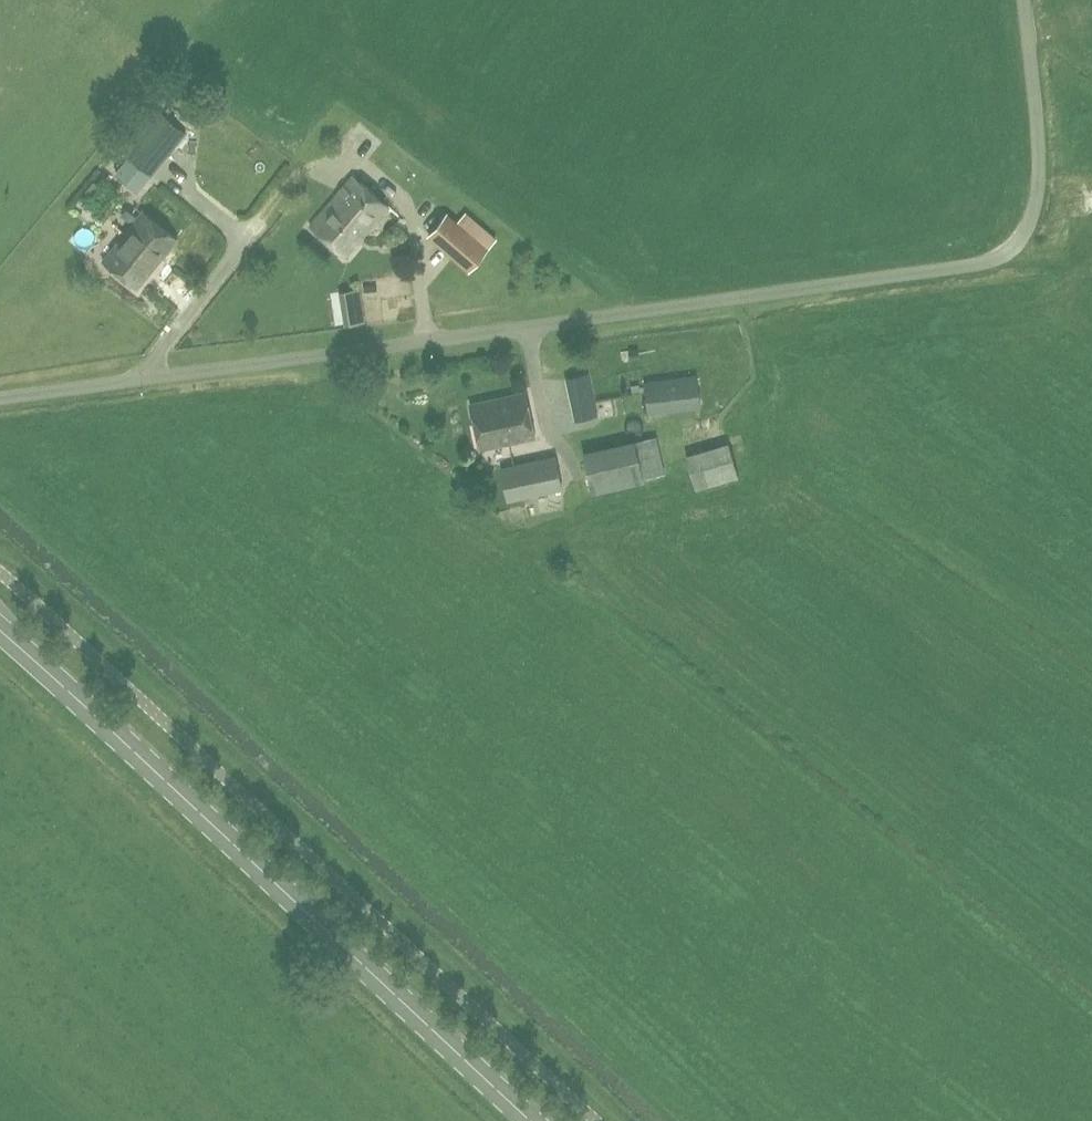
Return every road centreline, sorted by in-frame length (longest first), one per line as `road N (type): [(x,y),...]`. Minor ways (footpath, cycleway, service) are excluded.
road 1 (unclassified): [(0,399),(996,259),(1026,228),(1037,190),(1021,0)]
road 2 (primary): [(531,1120),(0,631)]

